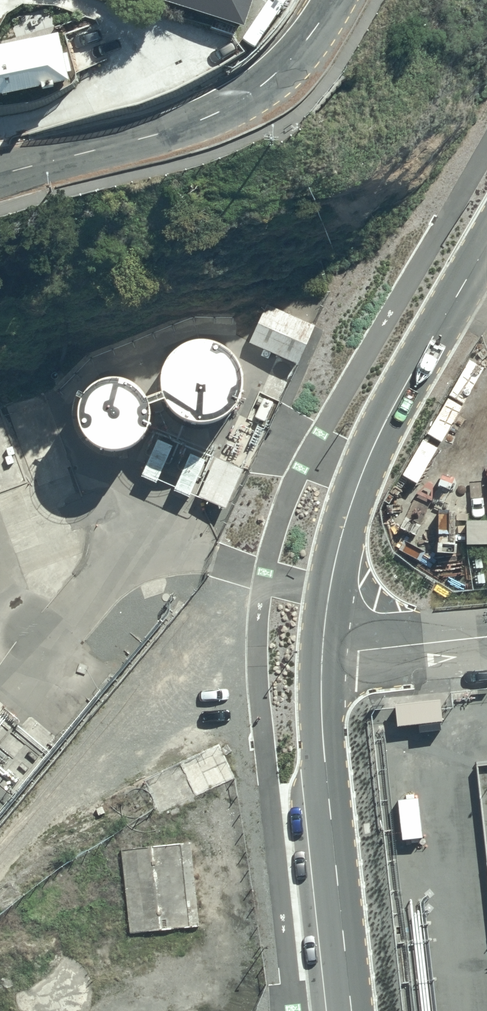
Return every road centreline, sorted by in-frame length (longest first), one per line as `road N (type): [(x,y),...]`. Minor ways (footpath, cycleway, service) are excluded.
road 1 (unclassified): [(486,246),(367,460),(342,528),(322,649)]
road 2 (secondary): [(335,0),(273,79),(226,111),(0,176)]
road 3 (unclassified): [(322,649),(352,1010)]
road 4 (unclassified): [(322,649),(486,637)]

